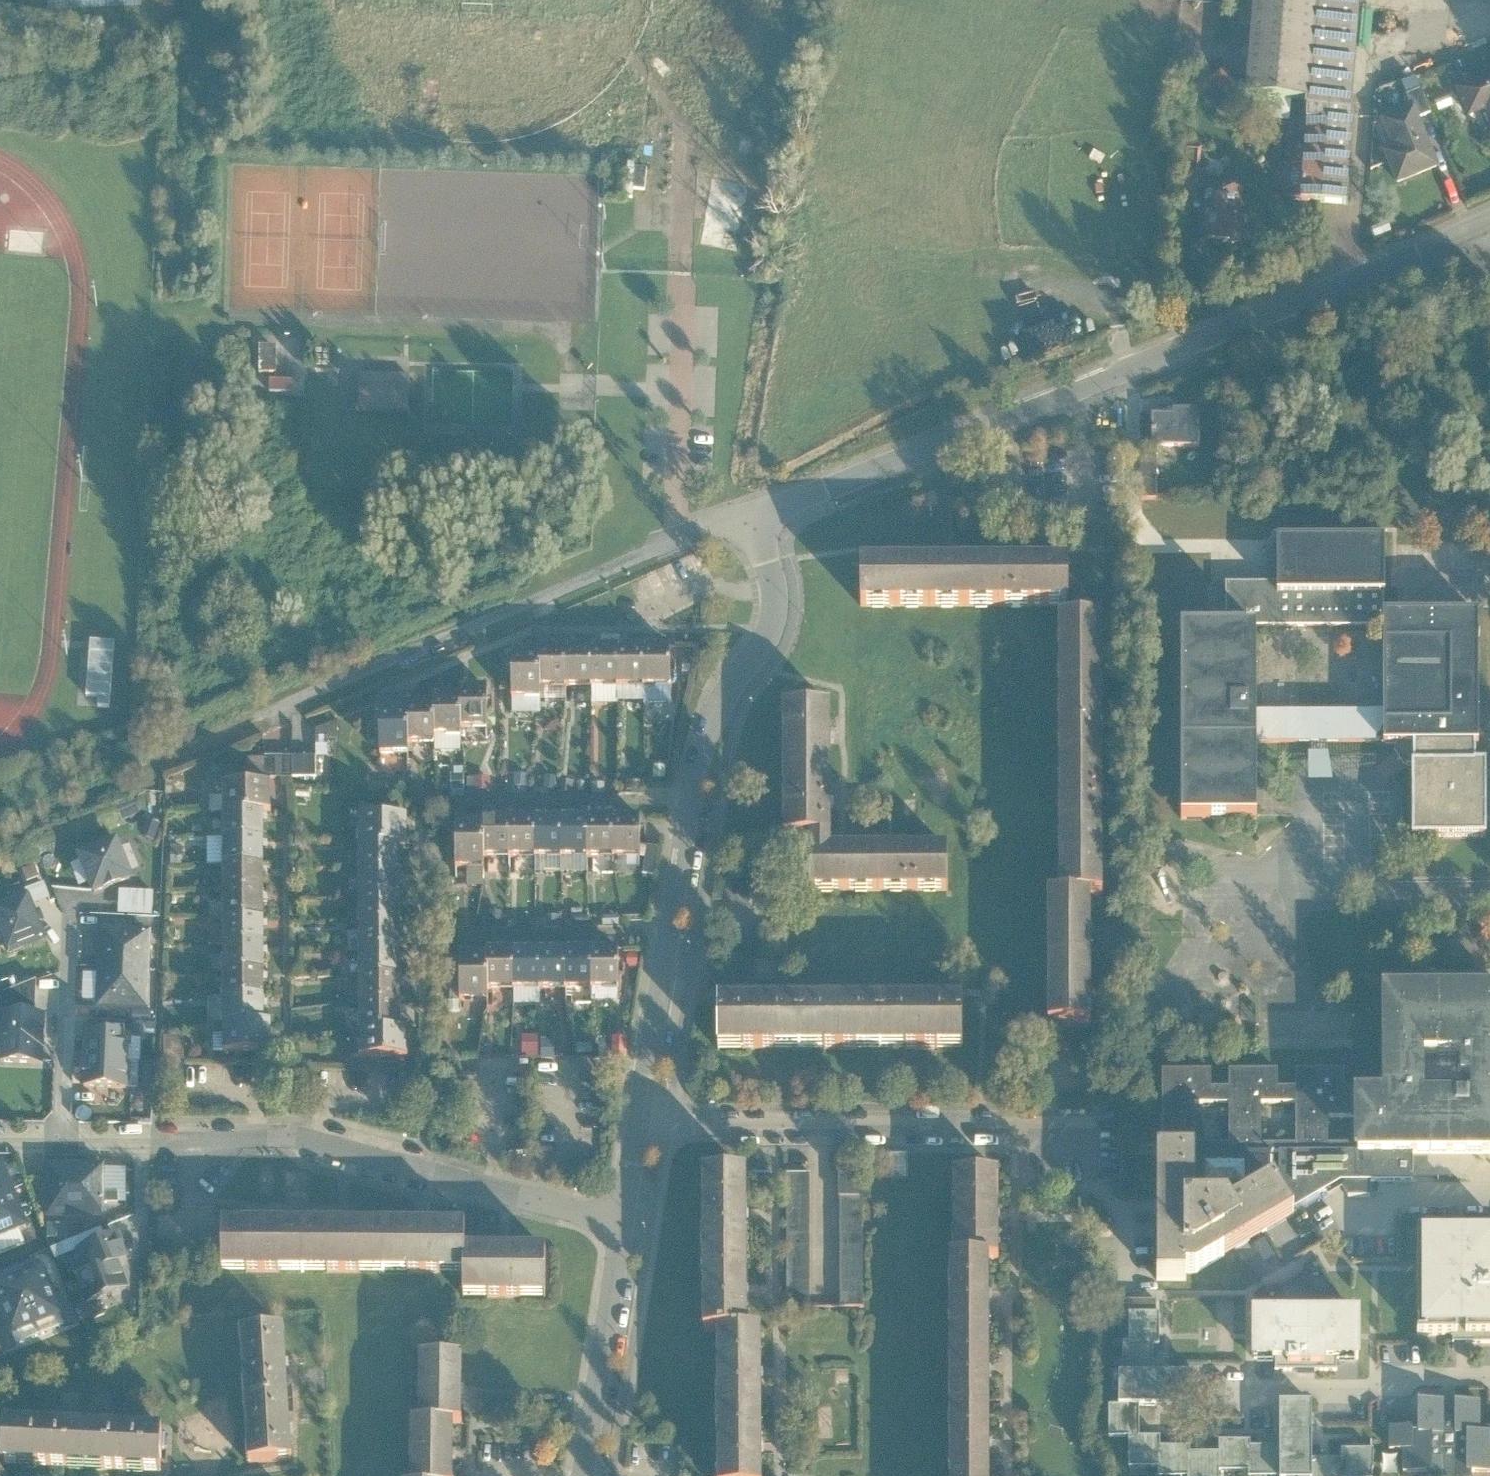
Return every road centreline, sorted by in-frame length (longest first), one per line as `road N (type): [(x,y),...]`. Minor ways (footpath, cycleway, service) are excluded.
road 1 (residential): [(1487,225),(755,519)]
road 2 (residential): [(643,1127),(687,833),(713,730),(774,614),(755,519)]
road 3 (residential): [(627,1225),(296,1137),(61,1139)]
road 4 (residential): [(755,519),(272,709)]
road 5 (residential): [(643,1127),(1079,1127)]
road 6 (residential): [(588,1475),(627,1225)]
road 7 (residential): [(71,918),(61,1139)]

